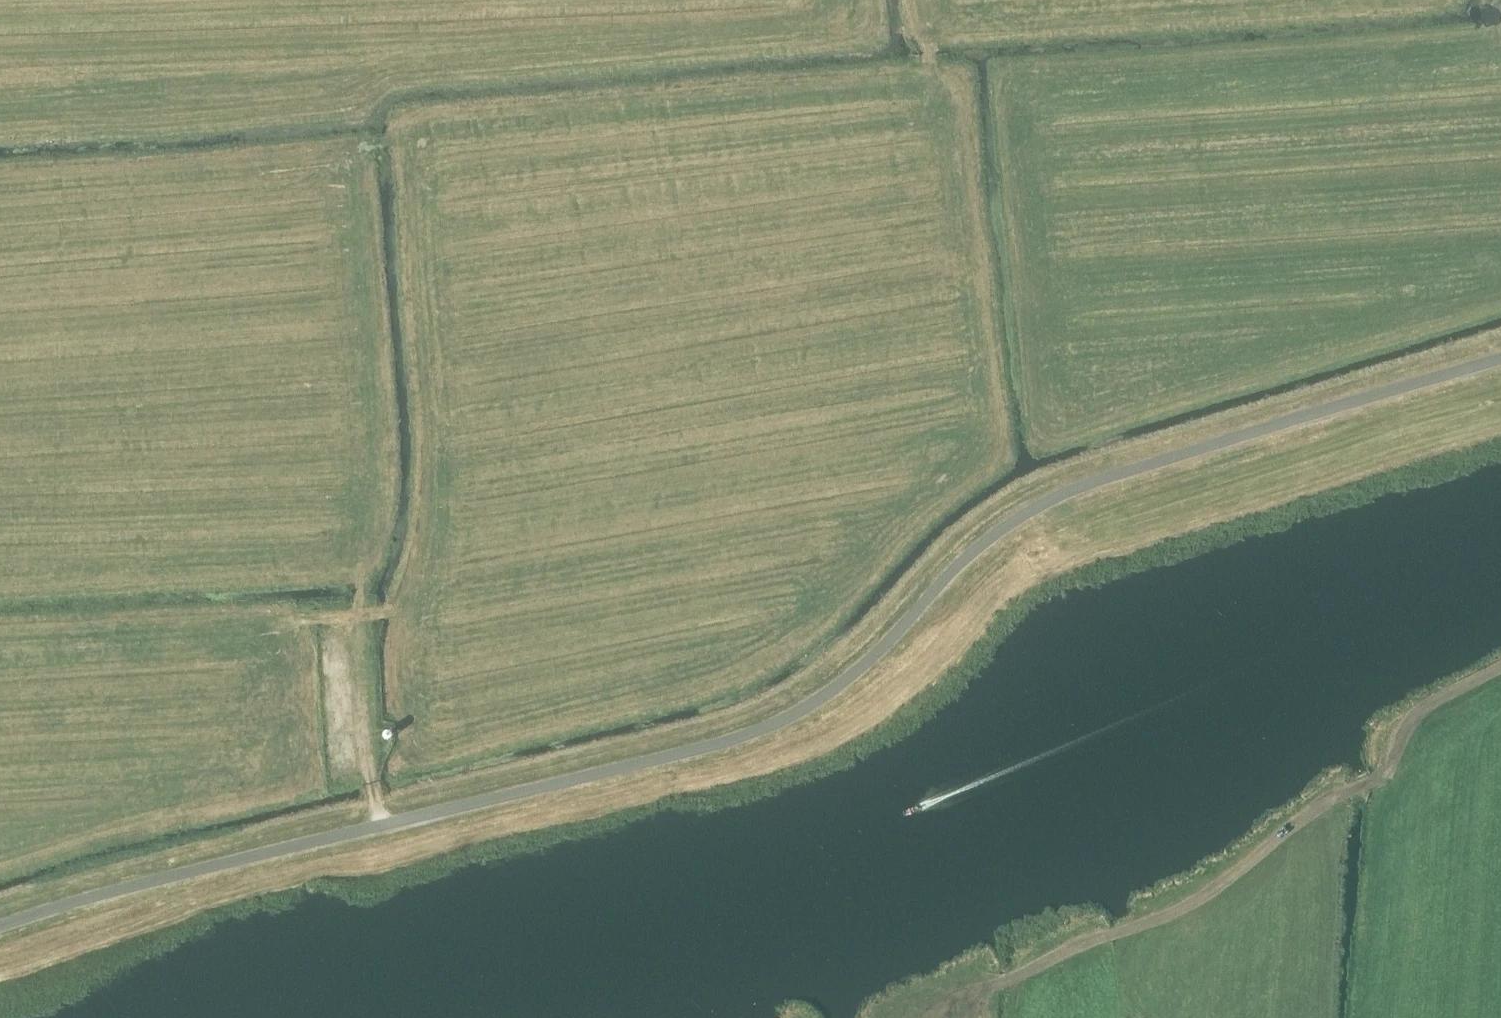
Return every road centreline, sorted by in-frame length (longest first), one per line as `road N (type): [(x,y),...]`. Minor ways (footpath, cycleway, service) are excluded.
road 1 (unclassified): [(0,930),(122,891),(654,763),(781,723),(855,674),(972,554),(1054,499),(1500,360)]
road 2 (track): [(1500,670),(1421,708),(1399,735),(1386,775),(1346,792),(1176,914),(995,986)]
road 3 (track): [(362,563),(366,763),(381,827)]

